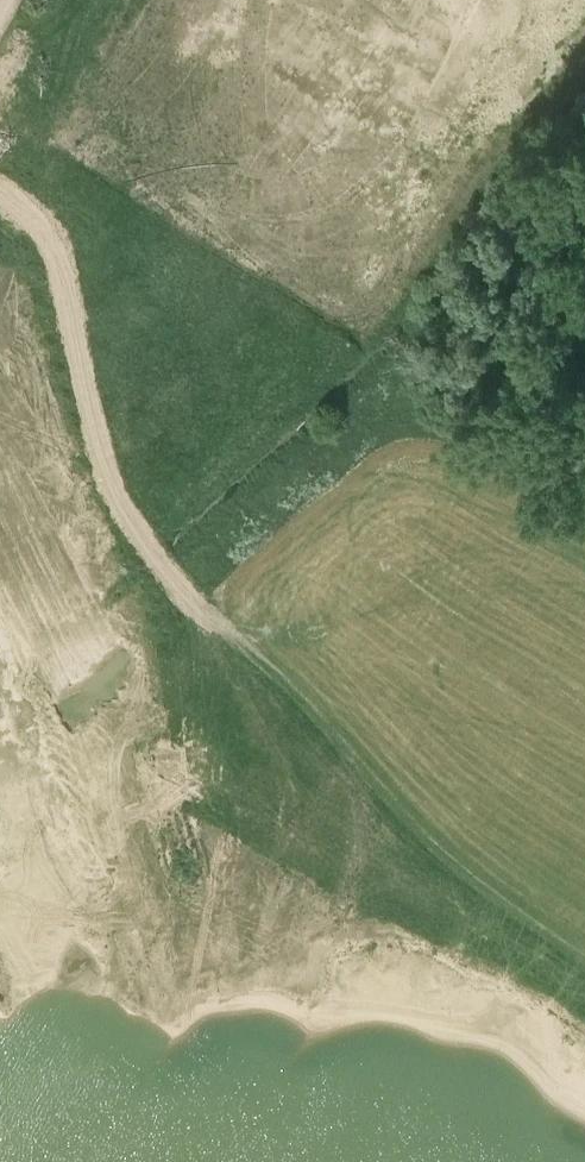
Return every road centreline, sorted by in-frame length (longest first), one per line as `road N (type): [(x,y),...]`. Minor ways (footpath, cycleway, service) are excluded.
road 1 (track): [(0,769),(74,1010),(84,1122)]

